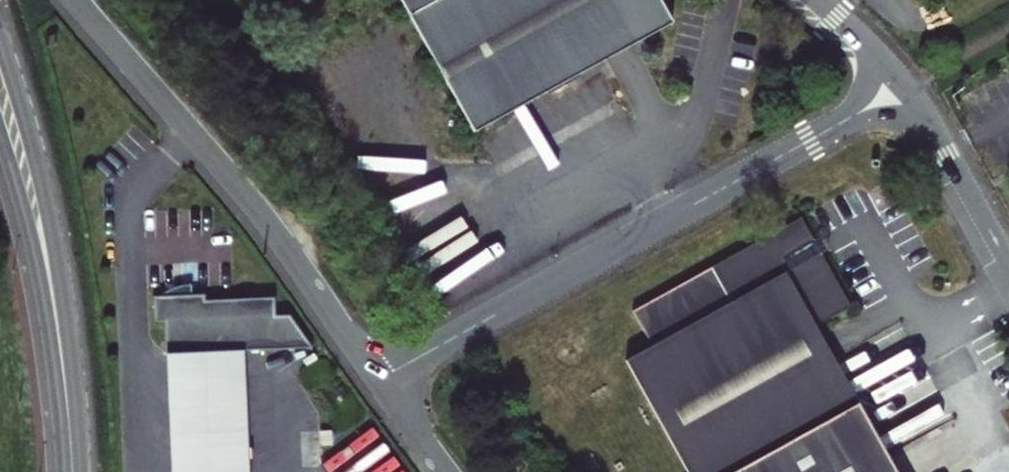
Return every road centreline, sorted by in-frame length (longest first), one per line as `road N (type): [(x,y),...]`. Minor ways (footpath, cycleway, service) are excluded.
road 1 (residential): [(380,378),(903,90)]
road 2 (residential): [(77,0),(256,208),(380,378)]
road 3 (secondary): [(61,361),(41,188),(0,39)]
road 4 (secondary): [(0,133),(61,361)]
road 5 (residential): [(903,90),(1008,265)]
road 6 (residential): [(811,0),(903,90)]
road 7 (track): [(903,90),(1008,31)]

